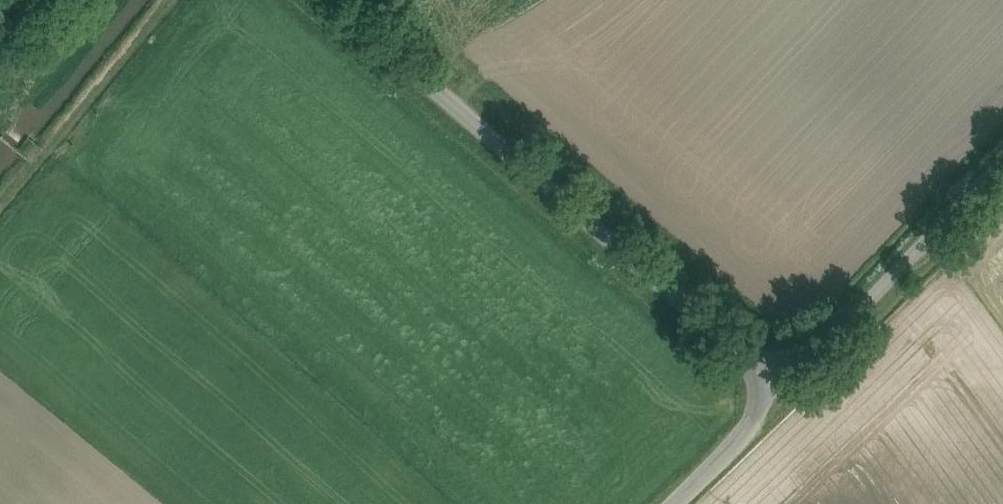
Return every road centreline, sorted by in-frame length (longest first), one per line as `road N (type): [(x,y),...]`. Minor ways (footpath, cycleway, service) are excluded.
road 1 (unclassified): [(325,0),(729,344),(777,362)]
road 2 (unclassified): [(777,362),(824,345),(1002,162)]
road 3 (track): [(0,204),(165,0)]
road 4 (unclassified): [(777,362),(754,422),(669,503)]

